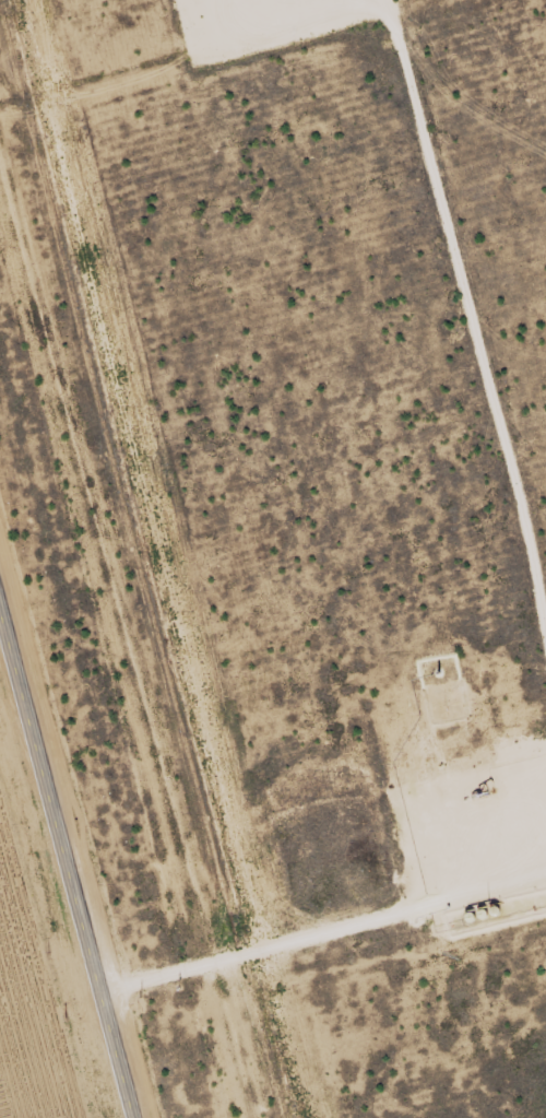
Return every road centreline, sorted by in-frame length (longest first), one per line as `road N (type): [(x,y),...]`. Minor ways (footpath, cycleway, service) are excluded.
road 1 (track): [(385,0),(524,513),(545,634)]
road 2 (tertiary): [(139,1117),(0,591)]
road 3 (track): [(104,984),(545,869)]
road 4 (track): [(371,0),(188,46),(140,74),(70,93),(23,105),(0,96)]

